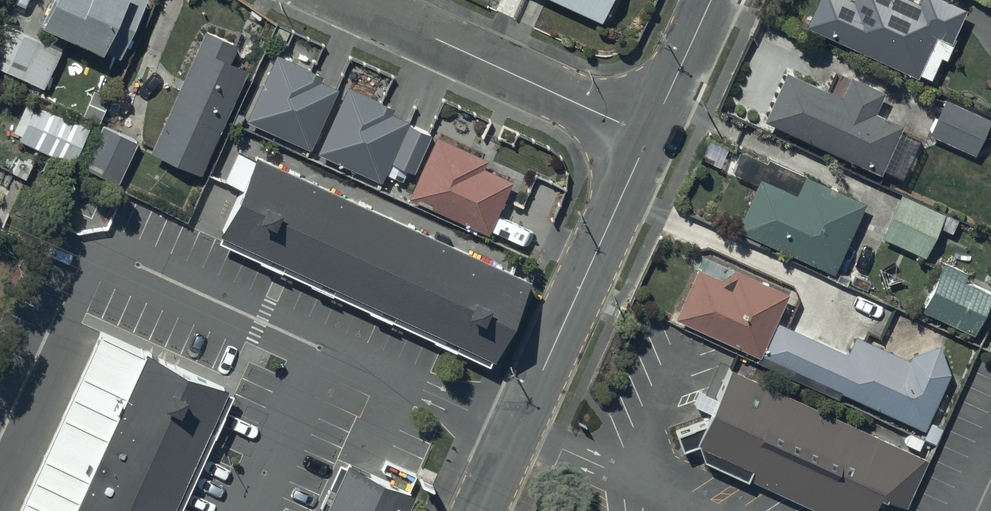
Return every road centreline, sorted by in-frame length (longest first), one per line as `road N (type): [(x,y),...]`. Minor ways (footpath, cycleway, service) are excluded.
road 1 (tertiary): [(478,510),(652,132)]
road 2 (residential): [(348,0),(652,132)]
road 3 (tertiary): [(652,132),(712,0)]

